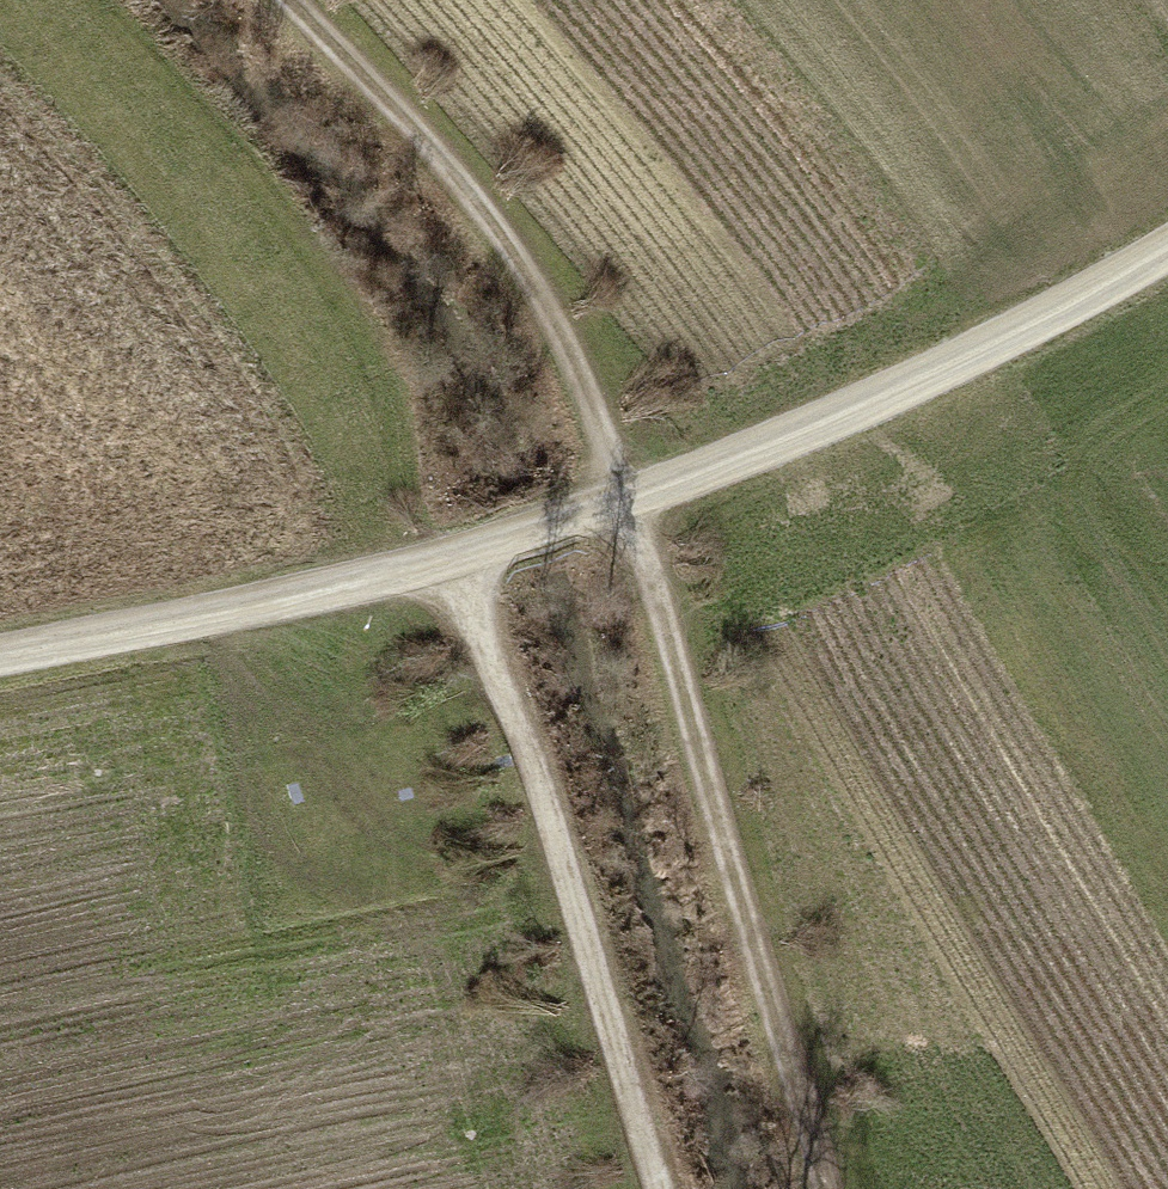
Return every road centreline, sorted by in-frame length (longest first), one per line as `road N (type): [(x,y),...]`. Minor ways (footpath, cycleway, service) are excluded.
road 1 (track): [(293,0),(462,177),(558,312),(630,502),(839,1188)]
road 2 (track): [(0,656),(457,561),(630,502),(1077,303),(1167,249)]
road 3 (track): [(457,561),(579,886),(673,1188)]

